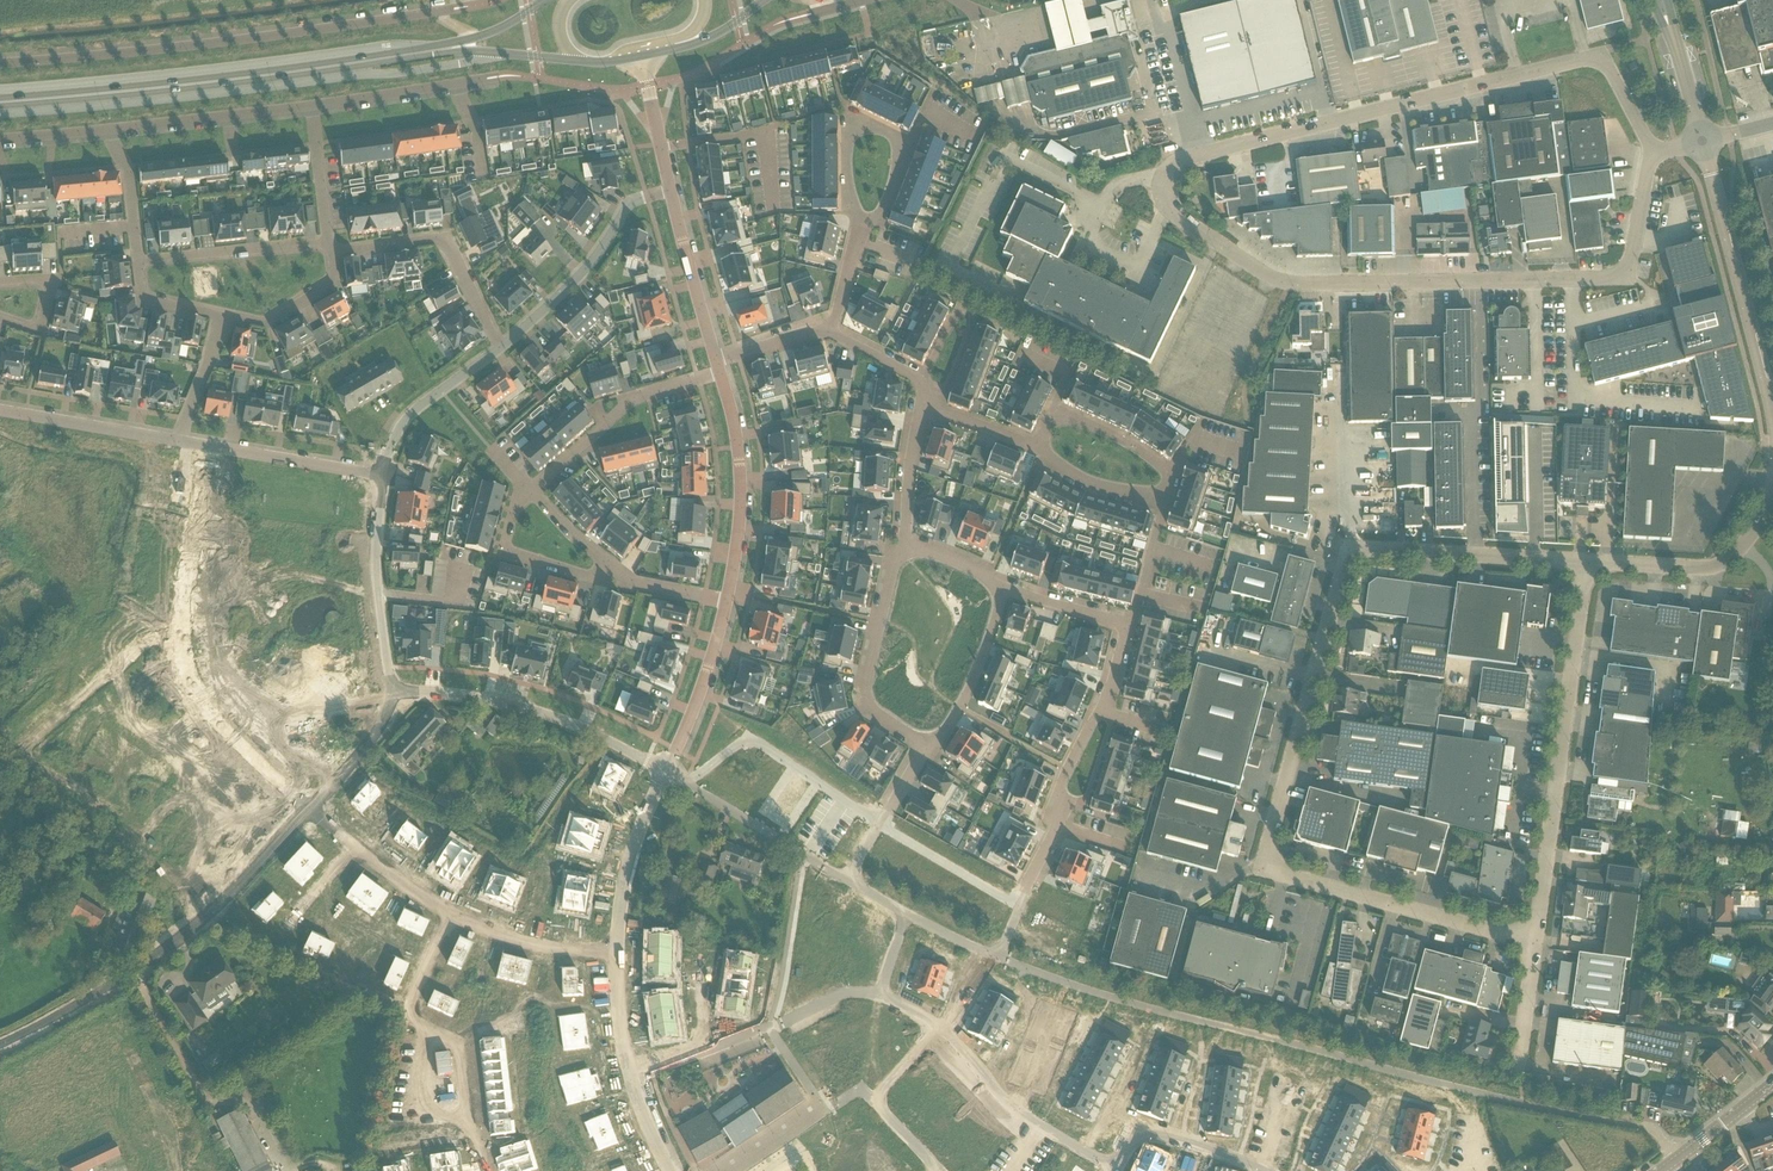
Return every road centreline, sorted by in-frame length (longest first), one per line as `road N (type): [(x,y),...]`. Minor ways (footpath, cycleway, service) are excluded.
road 1 (unclassified): [(1586,57),(1190,153),(1165,176),(1166,199),(1236,258),(1288,284),(1613,274),(1630,260),(1651,154)]
road 2 (unclassified): [(1587,564),(1381,546),(1353,554),(1267,841),(1270,862),(1285,875),(1533,940)]
road 3 (unclassified): [(480,36),(435,12),(128,54),(0,63)]
road 4 (secondary): [(0,101),(174,87),(429,51)]
road 5 (unclassified): [(1533,940),(1587,564)]
road 6 (residential): [(1020,906),(1056,828),(1056,799),(1108,686),(1126,622)]
road 7 (residential): [(666,770),(550,716),(494,700),(391,694)]
road 8 (unclassified): [(1699,143),(1772,413)]
road 9 (residential): [(860,222),(878,219),(907,143),(845,113),(853,211)]
road 10 (residential): [(17,749),(113,821),(212,912)]
road 11 (residential): [(906,542),(862,692),(871,713),(929,747)]
road 12 (residential): [(15,1036),(50,1111),(144,1065),(166,1113)]
road 13 (residential): [(500,345),(567,289),(630,202),(671,190)]
road 14 (residential): [(15,1036),(93,998),(212,912)]
road 15 (tertiary): [(725,599),(739,532),(741,467),(719,373)]
road 16 (residential): [(1116,1169),(1020,1112),(938,1028)]
road 17 (residential): [(500,345),(444,241),(334,252)]
road 18 (residential): [(530,490),(630,402),(719,373)]
road 19 (residential): [(879,820),(753,744),(733,749),(691,786)]
road 20 (unclassified): [(1772,496),(1752,543),(1716,567),(1587,564)]
road 21 (residential): [(391,694),(374,567),(383,474)]
road 22 (residential): [(185,635),(209,707),(310,808)]
road 23 (residential): [(1164,506),(1175,473),(1121,438),(1054,410),(1039,445)]
road 24 (residential): [(17,749),(143,647),(185,635)]
road 25 (residential): [(108,130),(312,107)]
road 26 (tertiary): [(616,958),(621,888),(666,770)]
road 27 (residential): [(208,445),(185,635)]
road 28 (residential): [(326,240),(137,261)]
road 29 (residential): [(312,107),(498,76)]
road 30 (residential): [(530,490),(515,502),(501,551),(588,581),(610,568)]
road 31 (residential): [(849,882),(691,786)]
road 32 (tertiary): [(666,770),(696,705),(725,599)]
road 33 (residential): [(178,440),(0,407)]
road 34 (residential): [(383,474),(406,416),(500,345)]
road 35 (residential): [(310,808),(388,874),(453,912)]
road 36 (residential): [(383,474),(208,445)]
road 37 (residential): [(1000,586),(956,710),(929,747)]
road 38 (tertiary): [(716,361),(671,190)]
road 39 (residential): [(453,912),(553,950),(616,958)]
road 40 (residential): [(1265,1170),(1152,1133),(1116,1169)]
road 41 (residential): [(1020,906),(879,820)]
road 42 (secondary): [(429,51),(588,63)]
road 43 (residential): [(478,1136),(459,1044),(407,1011)]
road 44 (residential): [(334,252),(332,282),(264,321),(221,316)]
road 45 (residential): [(768,1025),(632,1081)]
road 46 (residential): [(212,912),(310,808)]
road 47 (residential): [(1039,445),(1054,465),(1164,506)]
road 48 (residential): [(310,808),(382,722),(391,694)]
road 49 (residential): [(925,405),(906,542)]
road 50 (tertiary): [(671,190),(642,55)]
road 51 (residential): [(108,130),(127,165),(137,261)]
road 52 (residential): [(312,107),(326,240)]
road 53 (residential): [(221,316),(178,440)]
road 54 (residential): [(1126,622),(1000,586)]
road 55 (residential): [(829,329),(922,381),(925,405)]
road 56 (unclassified): [(1517,1068),(1533,940)]
road 57 (residential): [(1126,622),(1135,616),(1164,506)]
road 58 (tertiary): [(632,1081),(616,958)]
road 59 (residential): [(768,1025),(836,995),(883,994)]
road 60 (residential): [(1039,445),(925,405)]
road 61 (unclassified): [(1651,154),(1609,71),(1586,57)]

